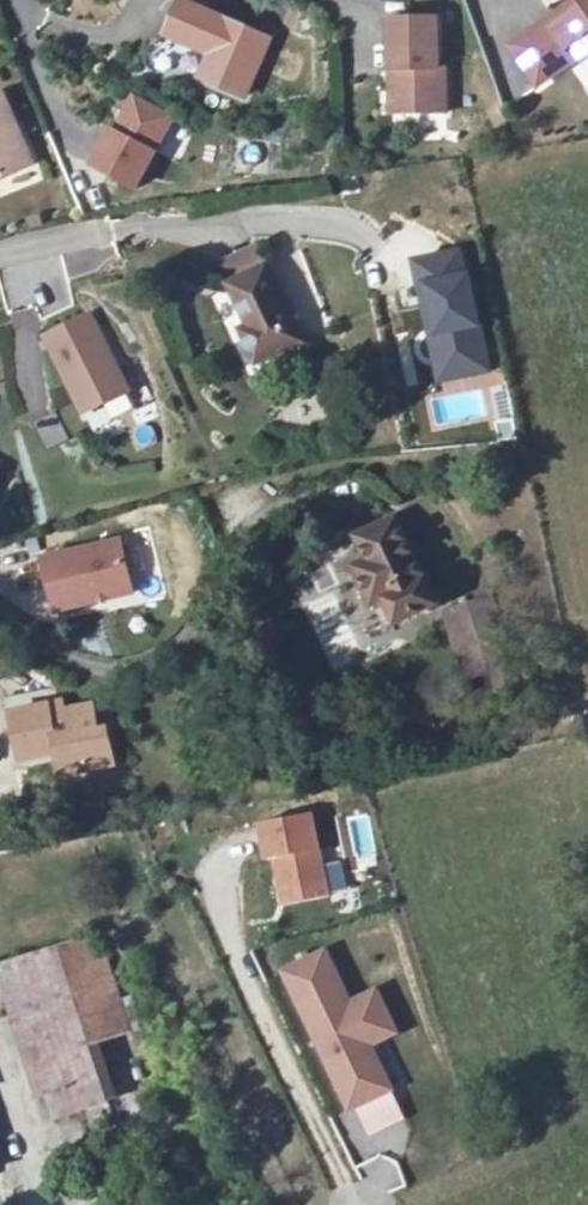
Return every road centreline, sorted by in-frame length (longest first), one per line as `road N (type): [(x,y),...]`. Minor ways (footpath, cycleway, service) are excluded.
road 1 (residential): [(0,258),(109,231),(243,227)]

